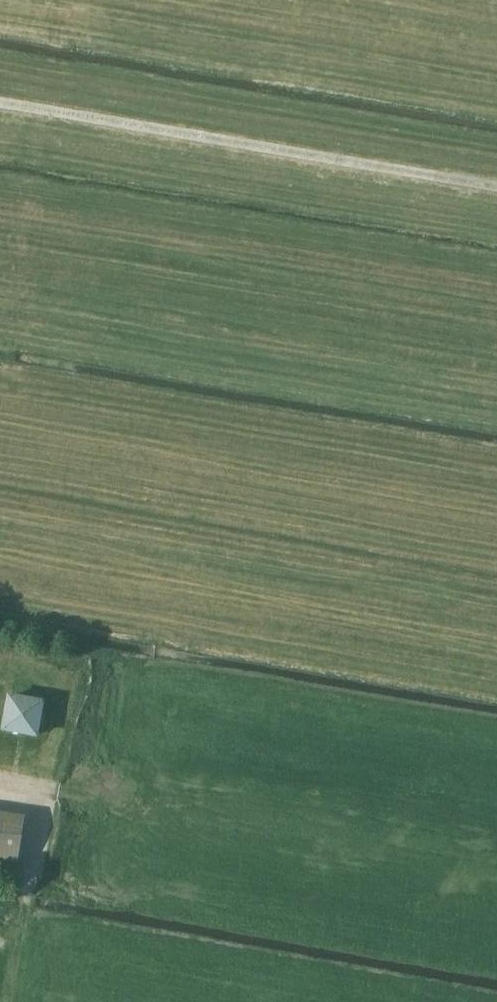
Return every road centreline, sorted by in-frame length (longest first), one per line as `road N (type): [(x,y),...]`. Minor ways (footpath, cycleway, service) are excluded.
road 1 (track): [(0,102),(496,187)]

